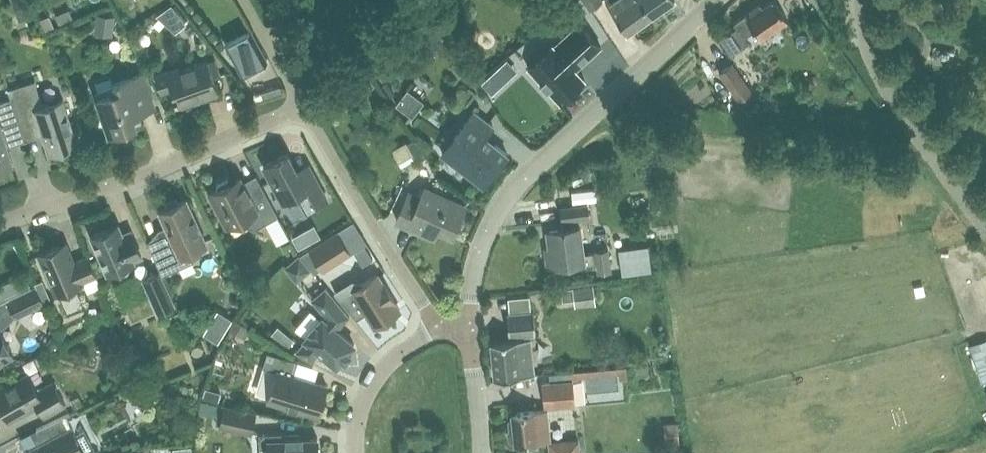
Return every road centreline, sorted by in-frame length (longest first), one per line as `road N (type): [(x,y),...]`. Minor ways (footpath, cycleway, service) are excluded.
road 1 (residential): [(467,338),(475,266),(513,190),(717,0)]
road 2 (residential): [(0,234),(117,198),(303,115)]
road 3 (unclassified): [(985,224),(886,88),(869,54),(863,0)]
road 4 (residential): [(436,328),(303,115)]
road 5 (residential): [(356,452),(359,394),(388,358),(436,328)]
road 6 (residential): [(303,115),(241,0)]

